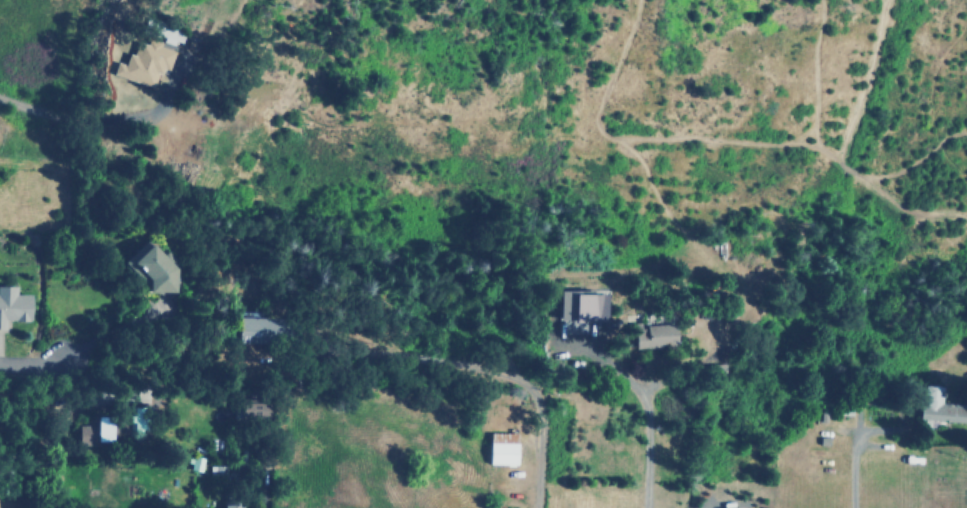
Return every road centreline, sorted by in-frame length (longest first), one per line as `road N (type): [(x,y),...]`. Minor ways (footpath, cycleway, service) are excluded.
road 1 (residential): [(536,507),(541,423),(524,394),(467,363),(348,335)]

